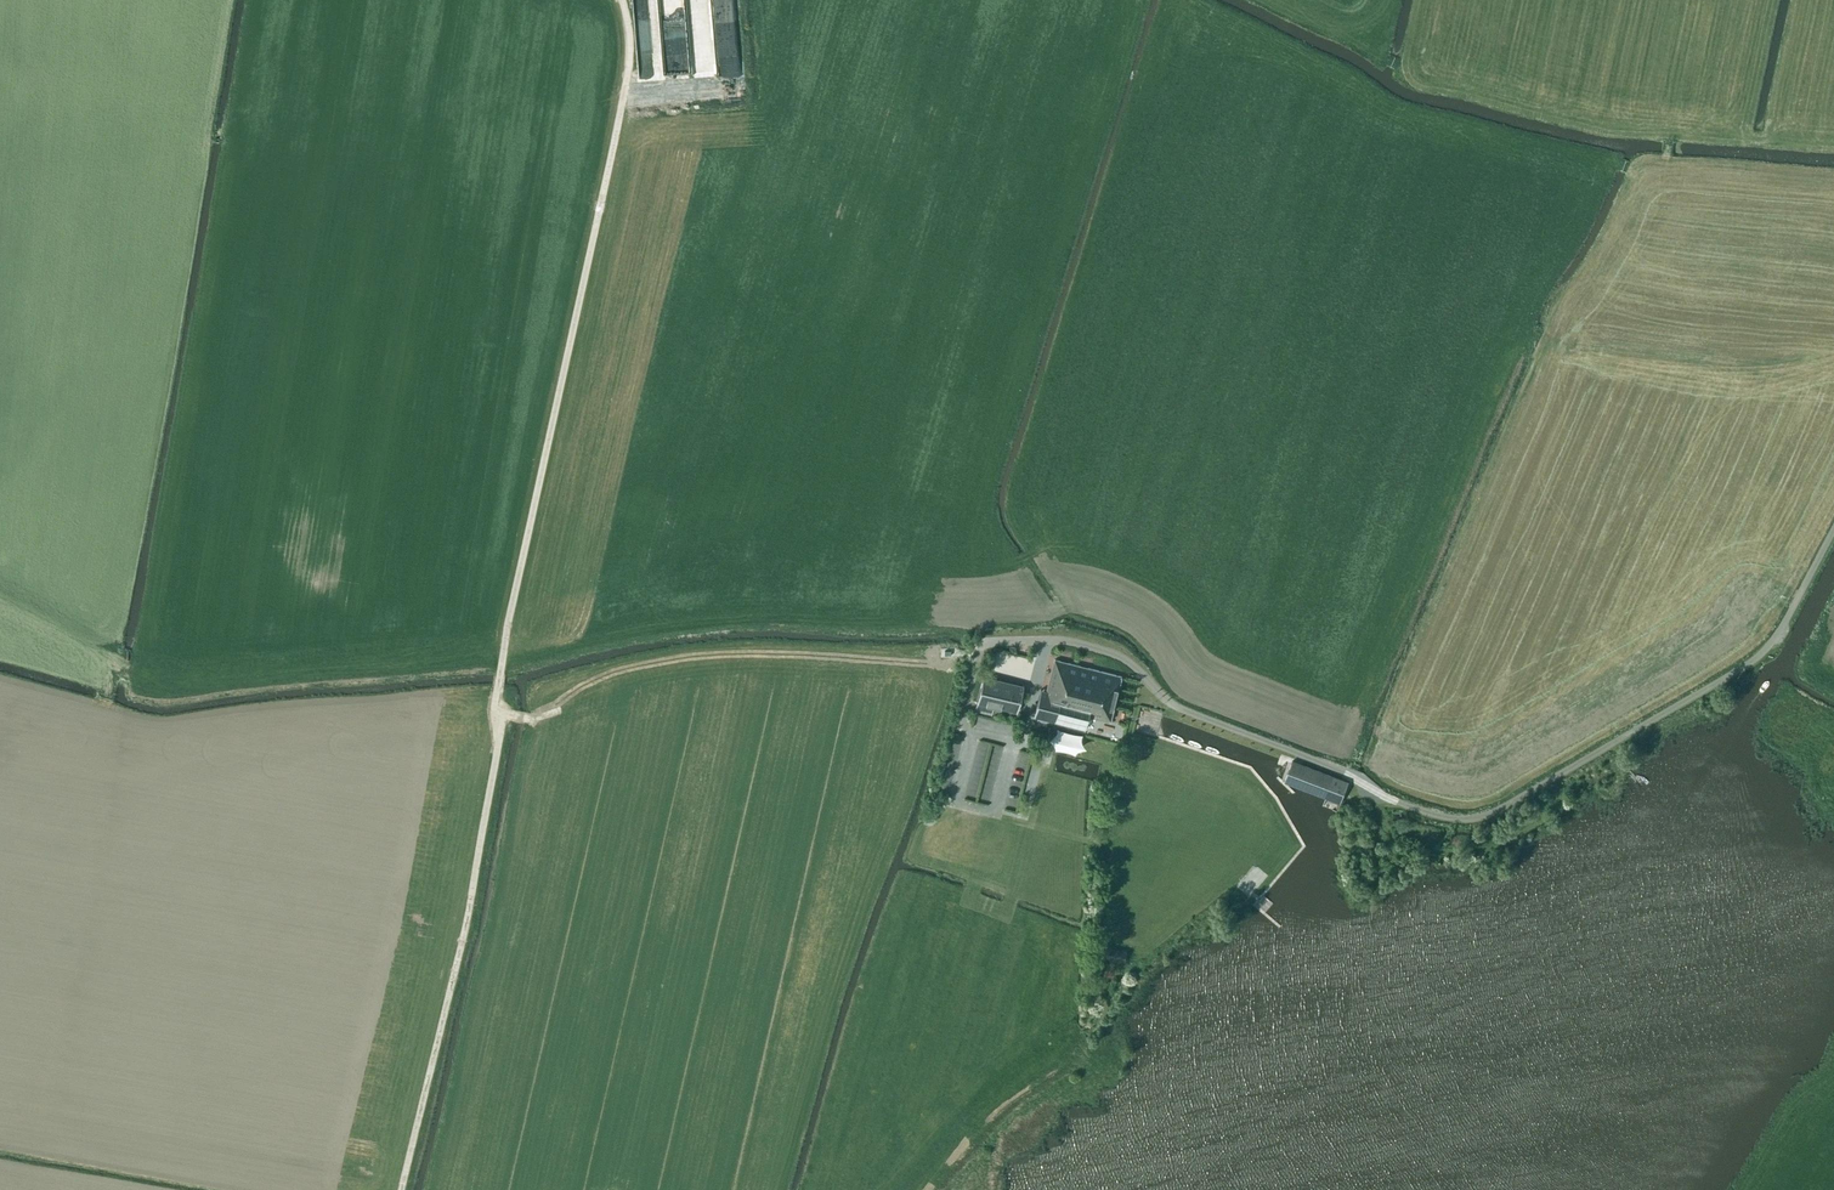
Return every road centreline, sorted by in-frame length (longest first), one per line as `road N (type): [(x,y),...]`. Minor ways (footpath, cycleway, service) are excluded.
road 1 (track): [(403,1189),(472,893),(520,577),(631,57),(622,0)]
road 2 (unclassified): [(1137,696),(1338,767),(1438,813),(1492,811),(1758,658),(1833,529)]

